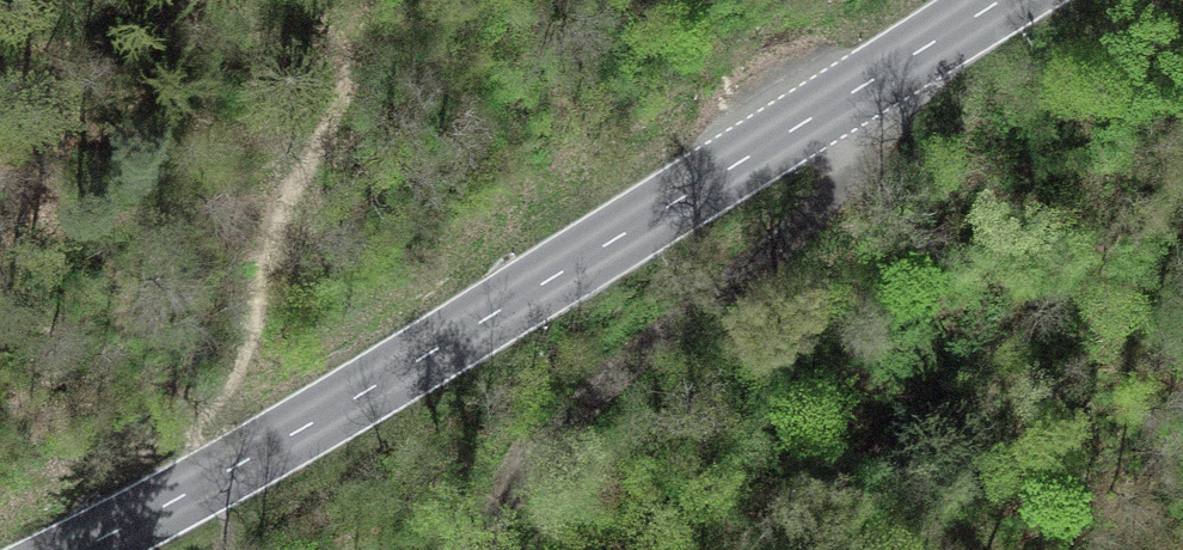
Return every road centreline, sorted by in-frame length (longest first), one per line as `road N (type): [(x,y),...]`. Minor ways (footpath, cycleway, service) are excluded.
road 1 (tertiary): [(1000,0),(466,330),(78,549)]
road 2 (track): [(894,66),(836,190),(528,473),(483,549)]

